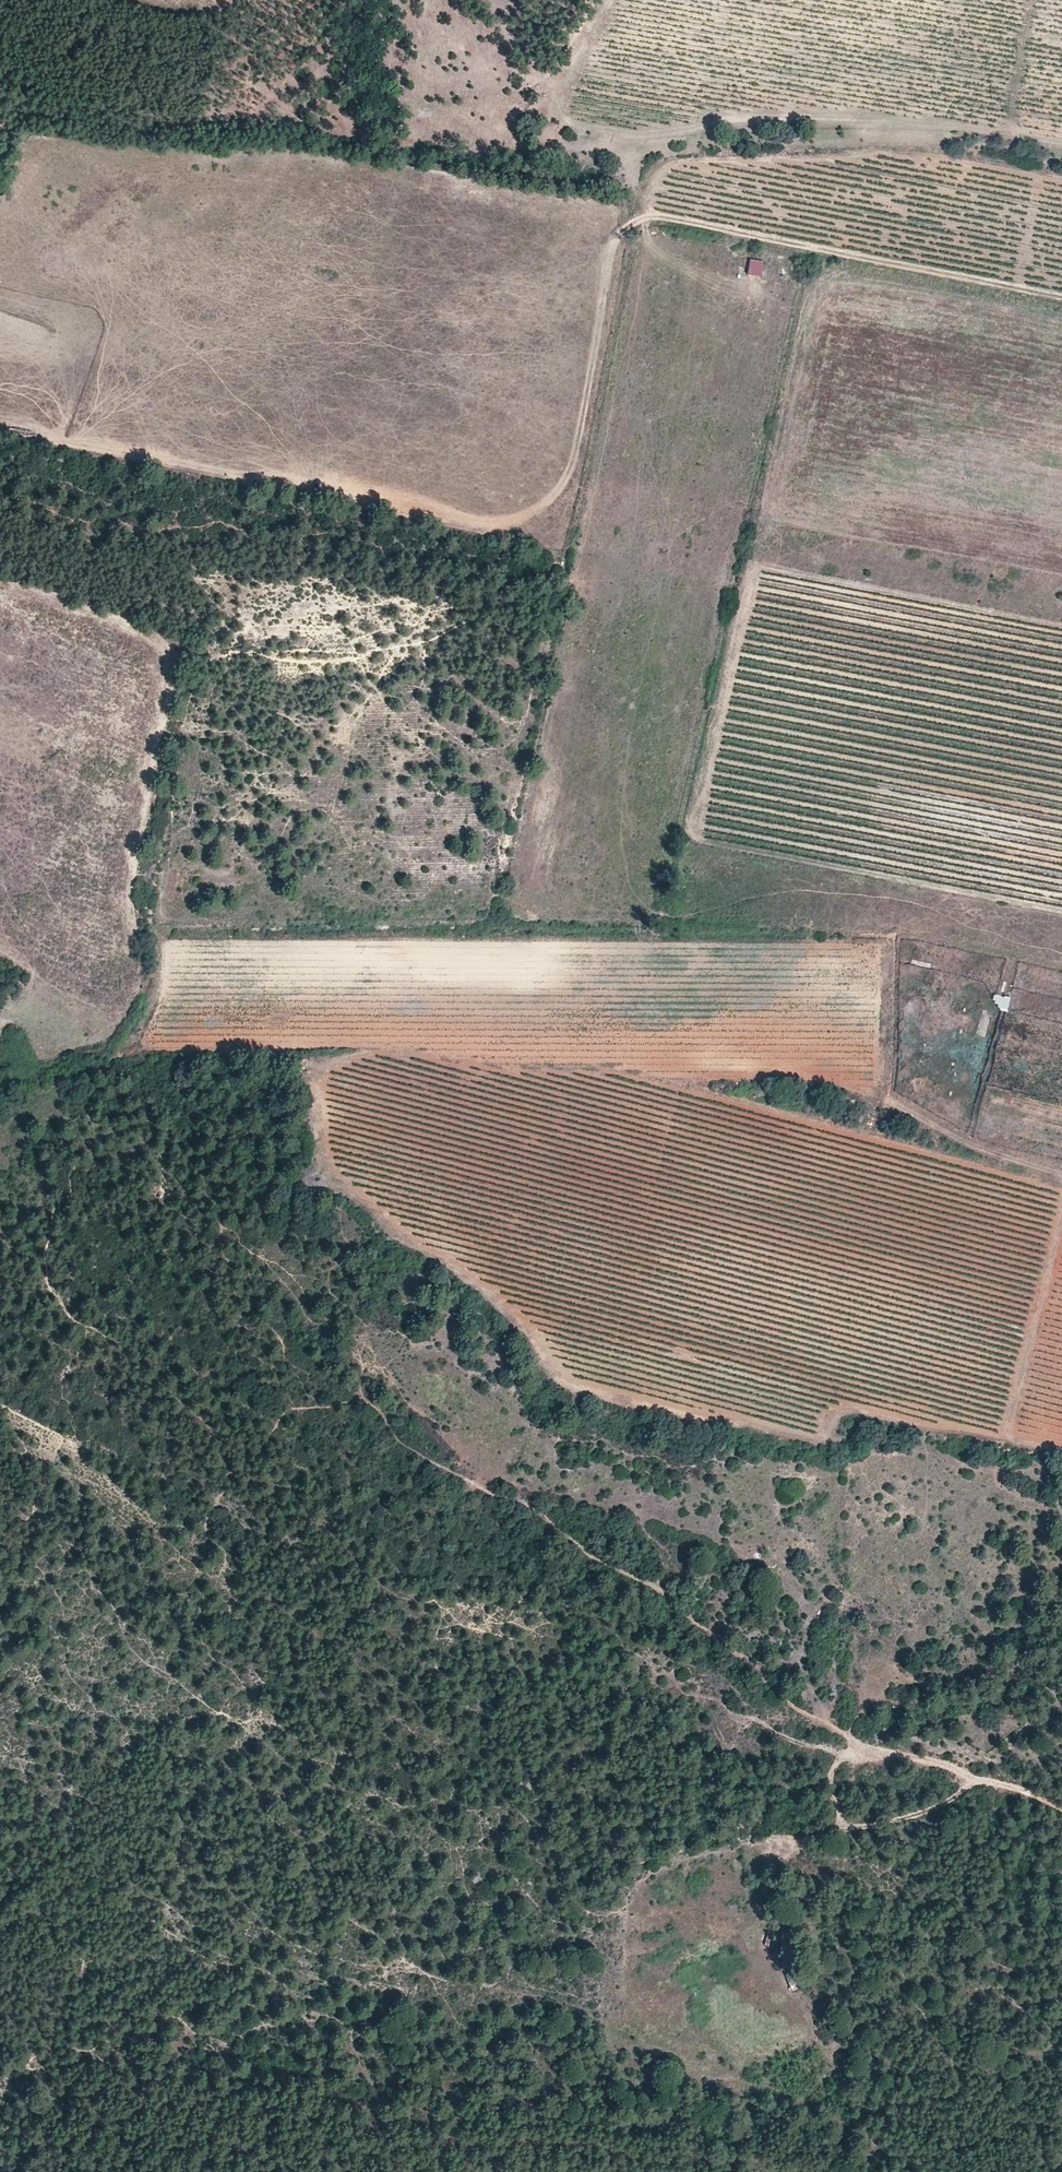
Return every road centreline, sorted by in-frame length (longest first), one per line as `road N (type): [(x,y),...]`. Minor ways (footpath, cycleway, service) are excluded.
road 1 (track): [(624,169),(626,224),(557,558),(470,607),(348,658),(208,660),(196,668),(154,960),(134,1033),(0,1098)]
road 2 (track): [(1061,164),(918,145),(782,143),(544,174),(289,123),(126,122),(0,86)]

